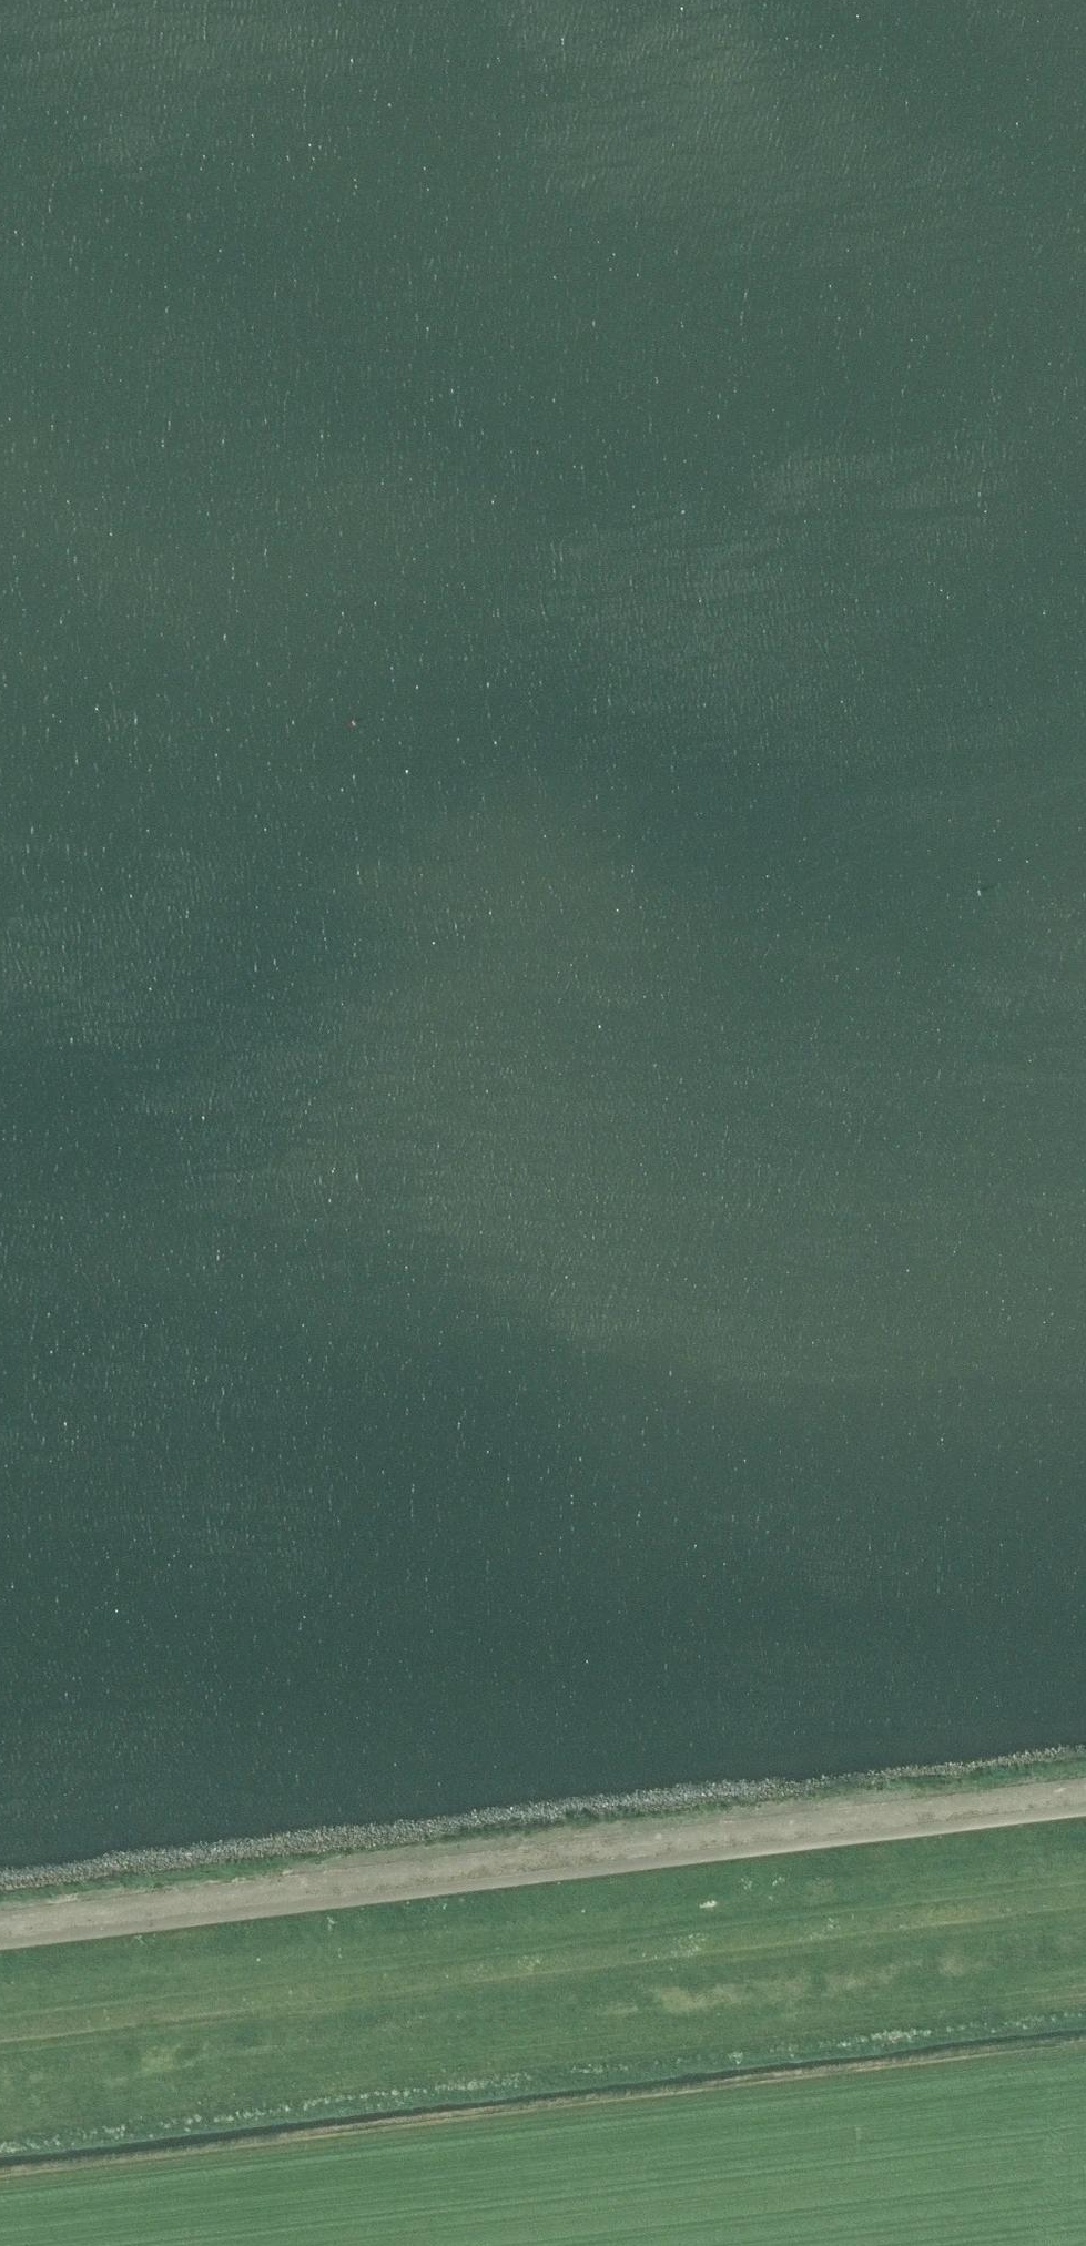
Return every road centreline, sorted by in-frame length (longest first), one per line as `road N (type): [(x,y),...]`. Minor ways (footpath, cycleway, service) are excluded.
road 1 (unclassified): [(0,1944),(1085,1810)]

